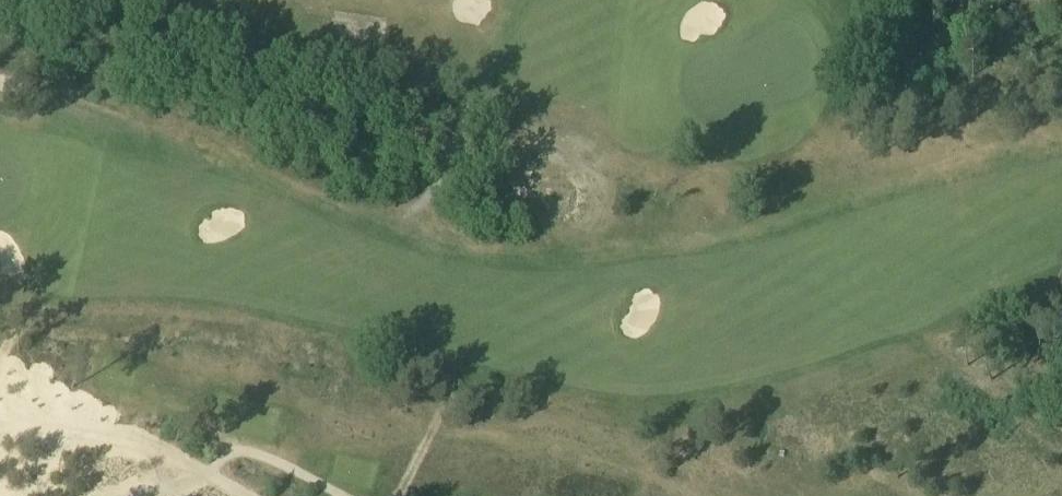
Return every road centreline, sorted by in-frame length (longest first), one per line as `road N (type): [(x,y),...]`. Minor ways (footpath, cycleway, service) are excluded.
road 1 (track): [(249,495),(125,432),(69,436),(0,418)]

